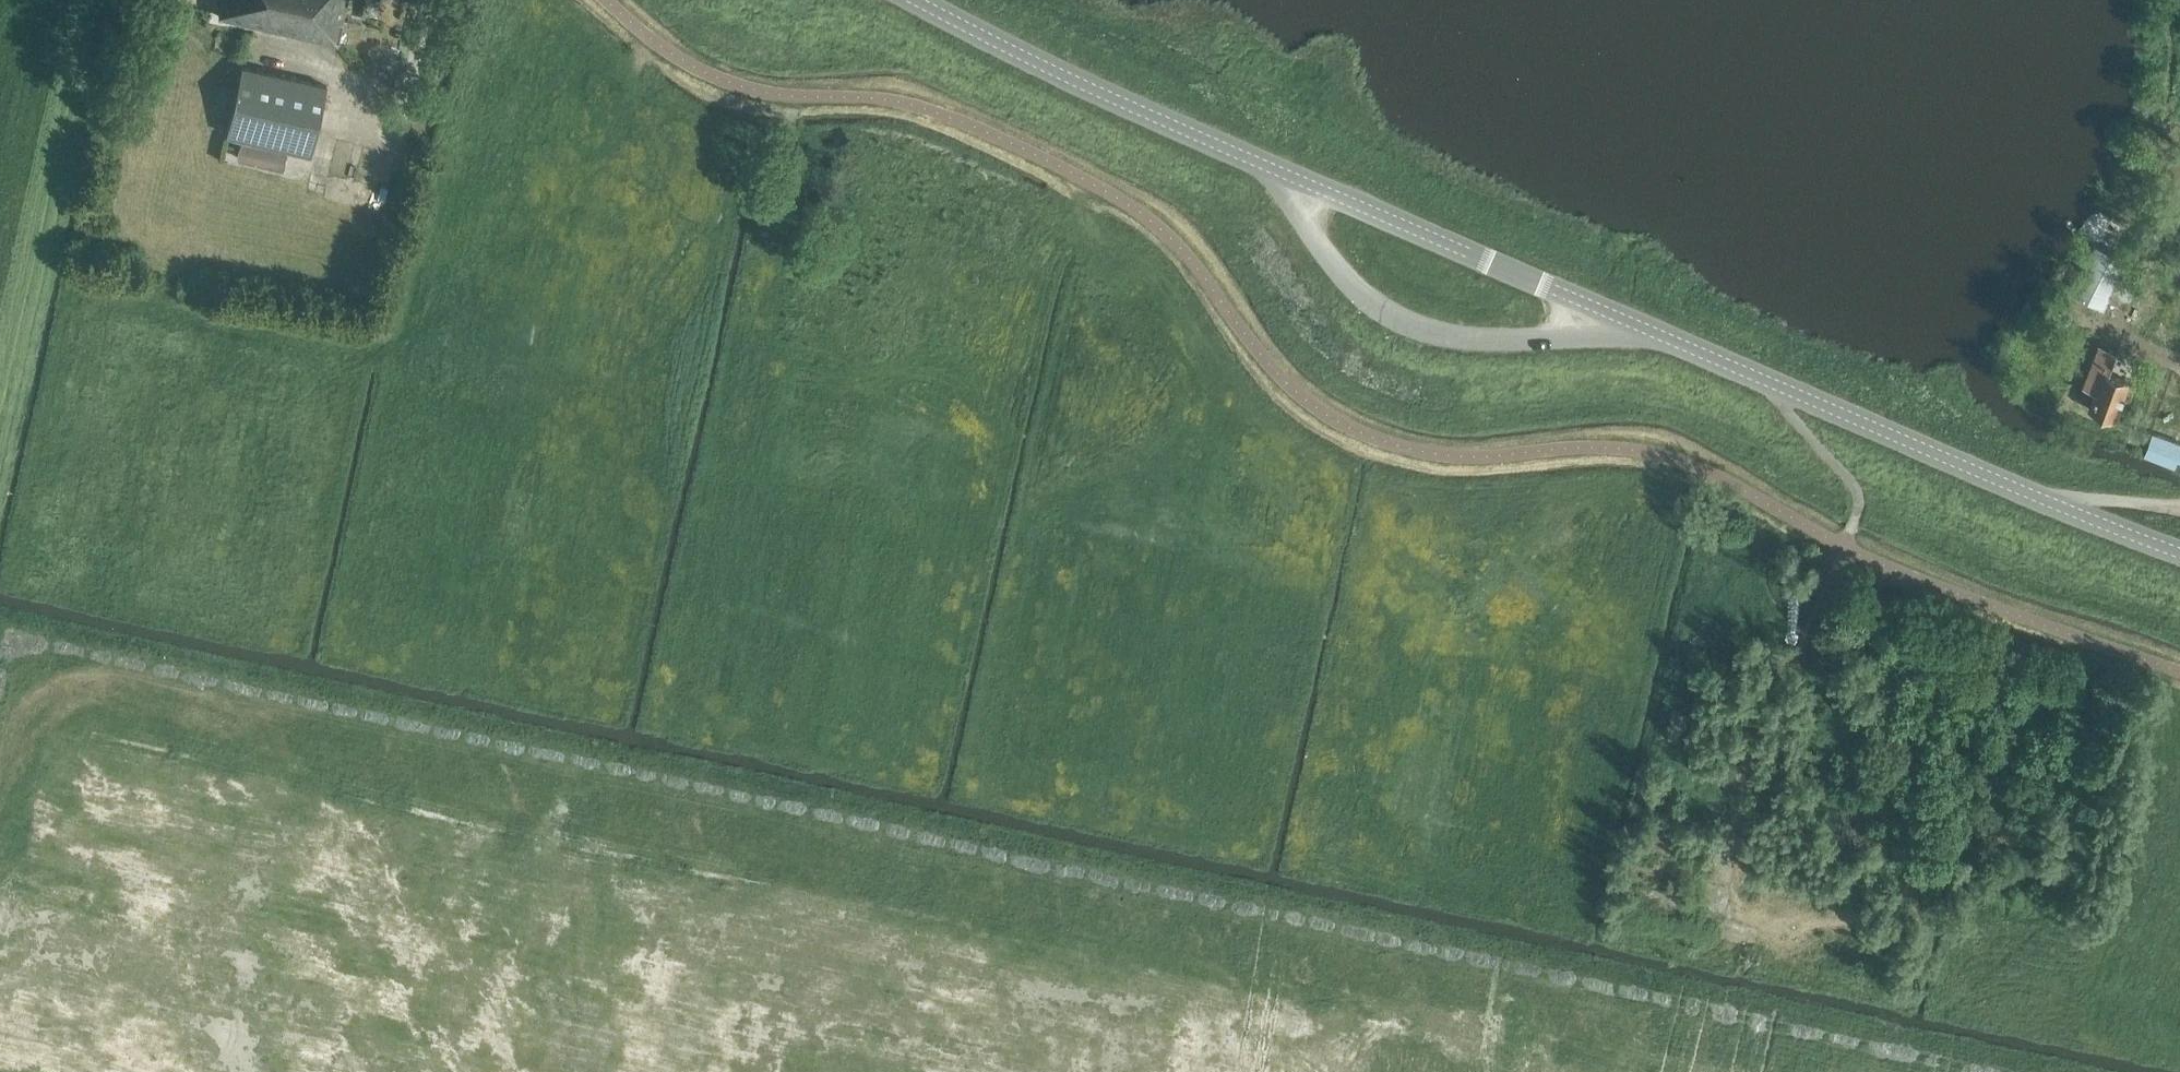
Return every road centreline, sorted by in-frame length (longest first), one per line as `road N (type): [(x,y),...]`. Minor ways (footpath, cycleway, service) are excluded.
road 1 (tertiary): [(2179,553),(1166,121),(915,0)]
road 2 (track): [(1717,907),(1758,696),(1815,617),(1844,545)]

